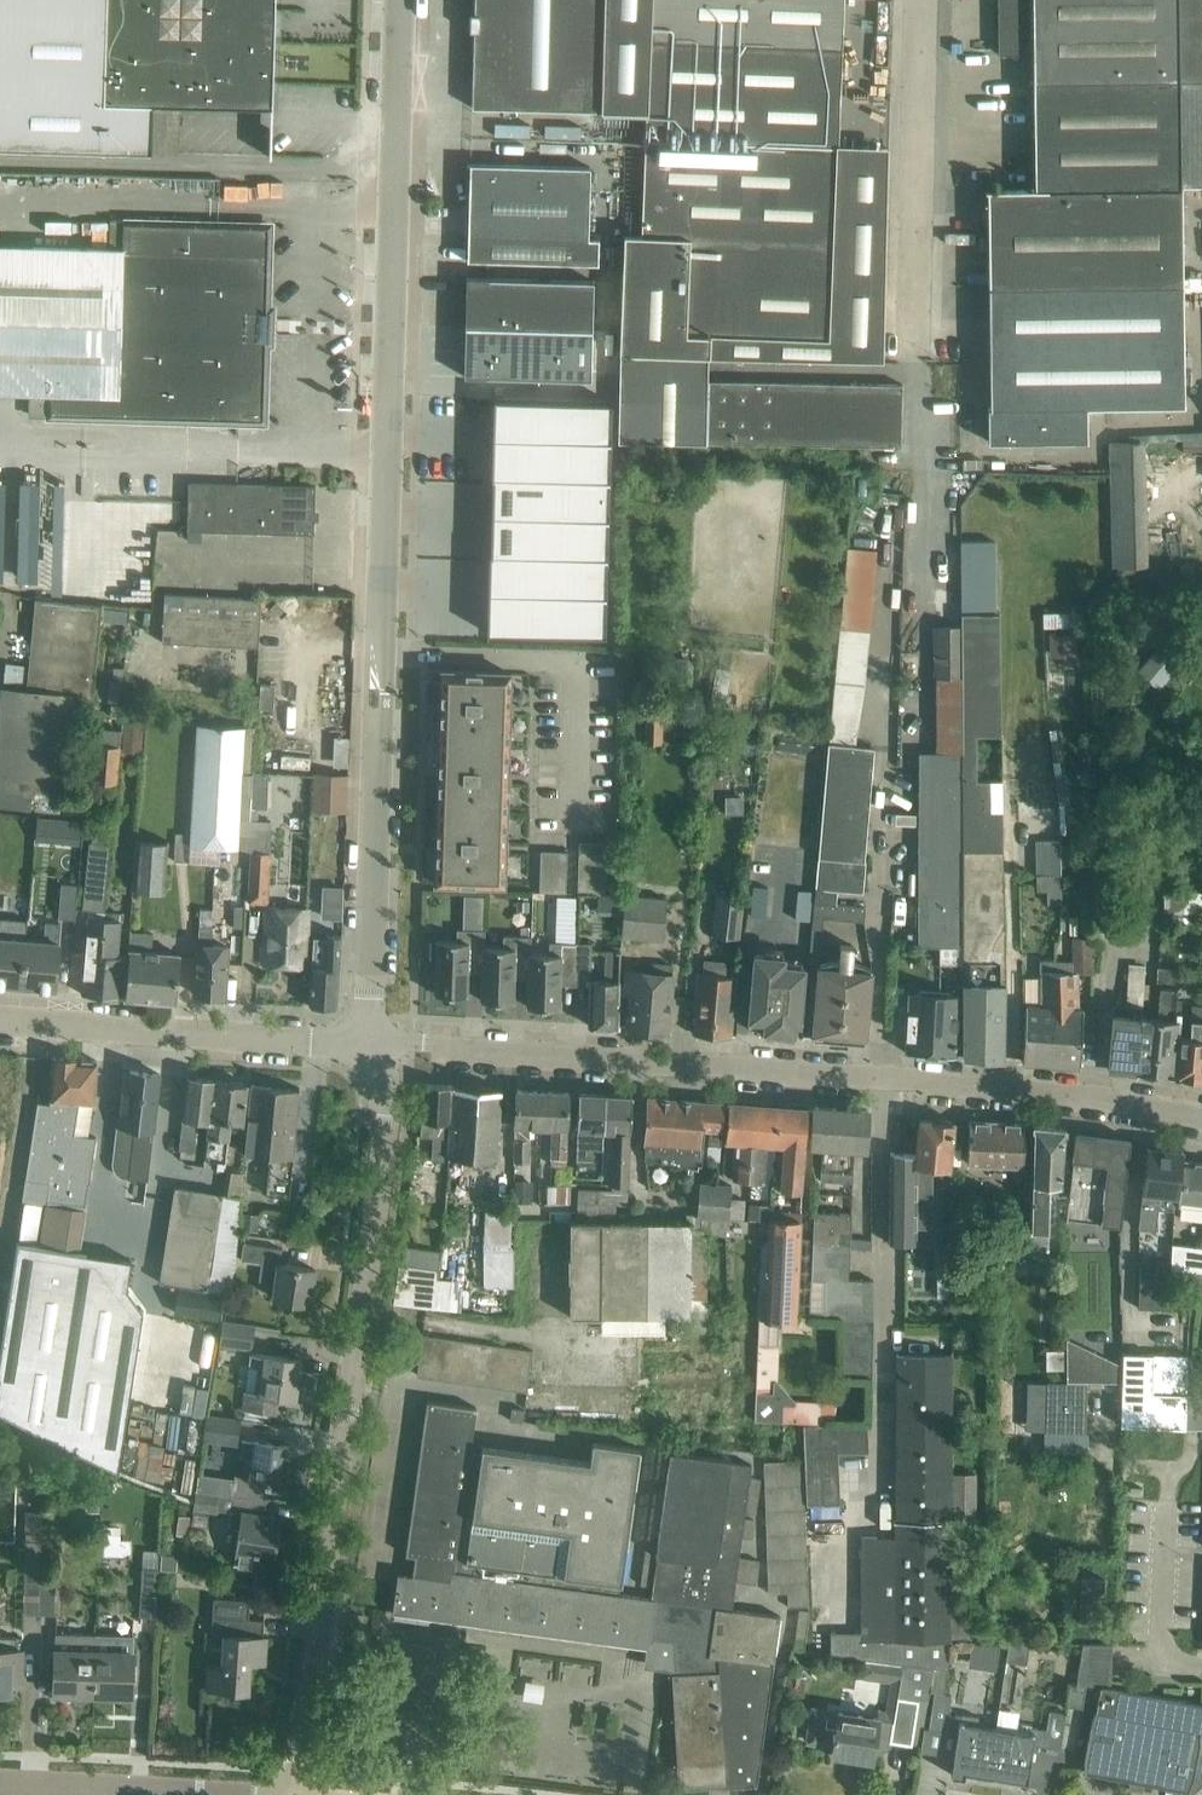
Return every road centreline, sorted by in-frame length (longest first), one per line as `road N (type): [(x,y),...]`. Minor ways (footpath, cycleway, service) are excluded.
road 1 (residential): [(1201,1119),(915,1079),(377,1044)]
road 2 (residential): [(299,1794),(387,1124),(377,1044)]
road 3 (unclassified): [(381,657),(405,0)]
road 4 (unclassified): [(377,1044),(371,989),(381,657)]
road 5 (residential): [(377,1044),(0,1022)]
road 6 (unclassified): [(913,355),(919,0)]
road 7 (residential): [(576,831),(574,682),(566,670),(539,662),(381,657)]
road 8 (residential): [(263,1794),(0,1783)]

